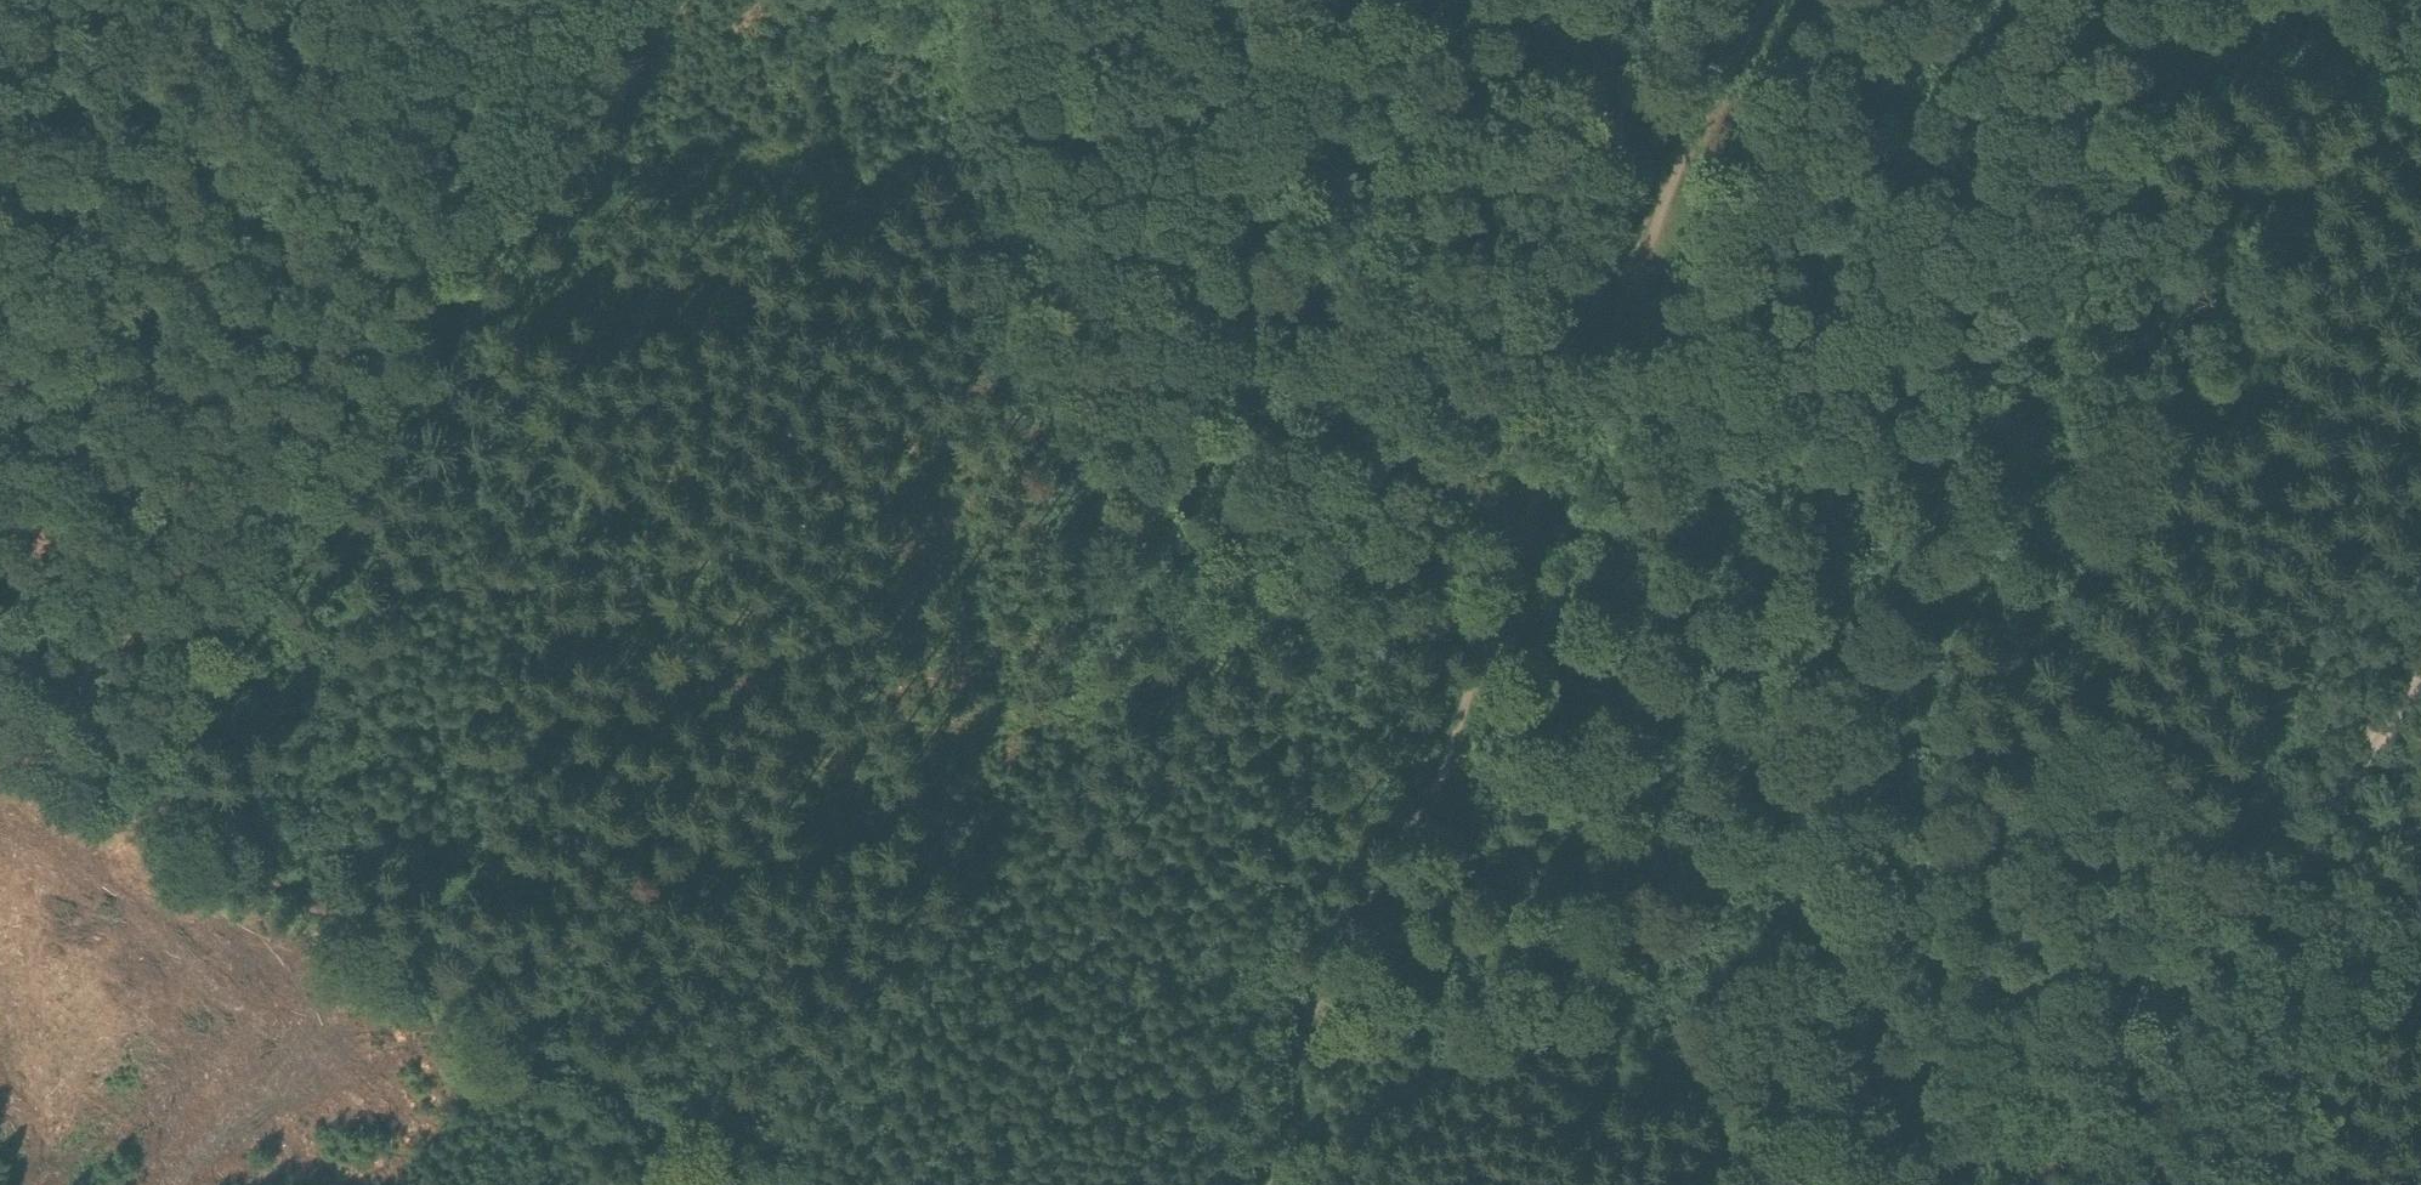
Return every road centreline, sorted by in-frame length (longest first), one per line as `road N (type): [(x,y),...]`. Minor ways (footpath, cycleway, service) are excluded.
road 1 (track): [(138,817),(677,1134),(750,1184)]
road 2 (track): [(2029,1184),(2196,1004),(2301,864)]
road 3 (track): [(138,817),(233,634),(300,537)]
road 4 (track): [(2301,864),(2420,681)]

